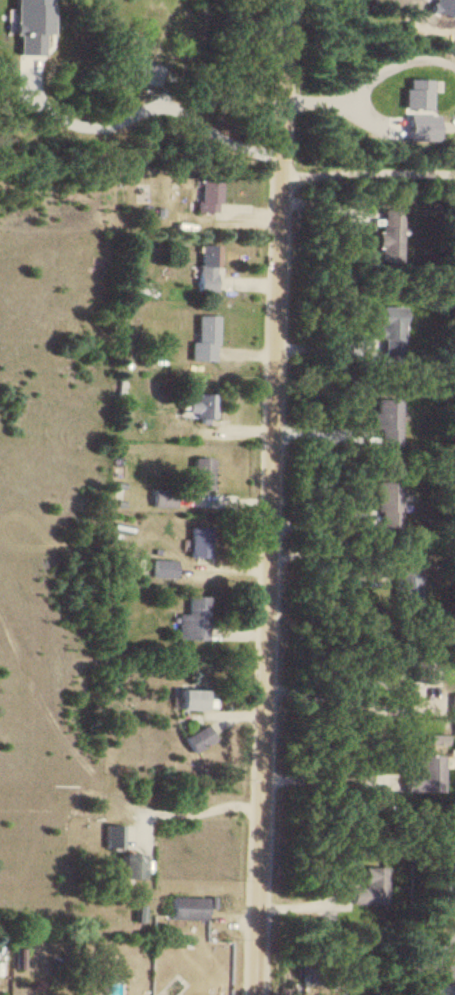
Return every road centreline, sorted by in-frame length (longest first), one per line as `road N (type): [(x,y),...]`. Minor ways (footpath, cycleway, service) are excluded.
road 1 (residential): [(256,994),(283,0)]
road 2 (residential): [(259,807),(225,805),(197,816),(125,813)]

